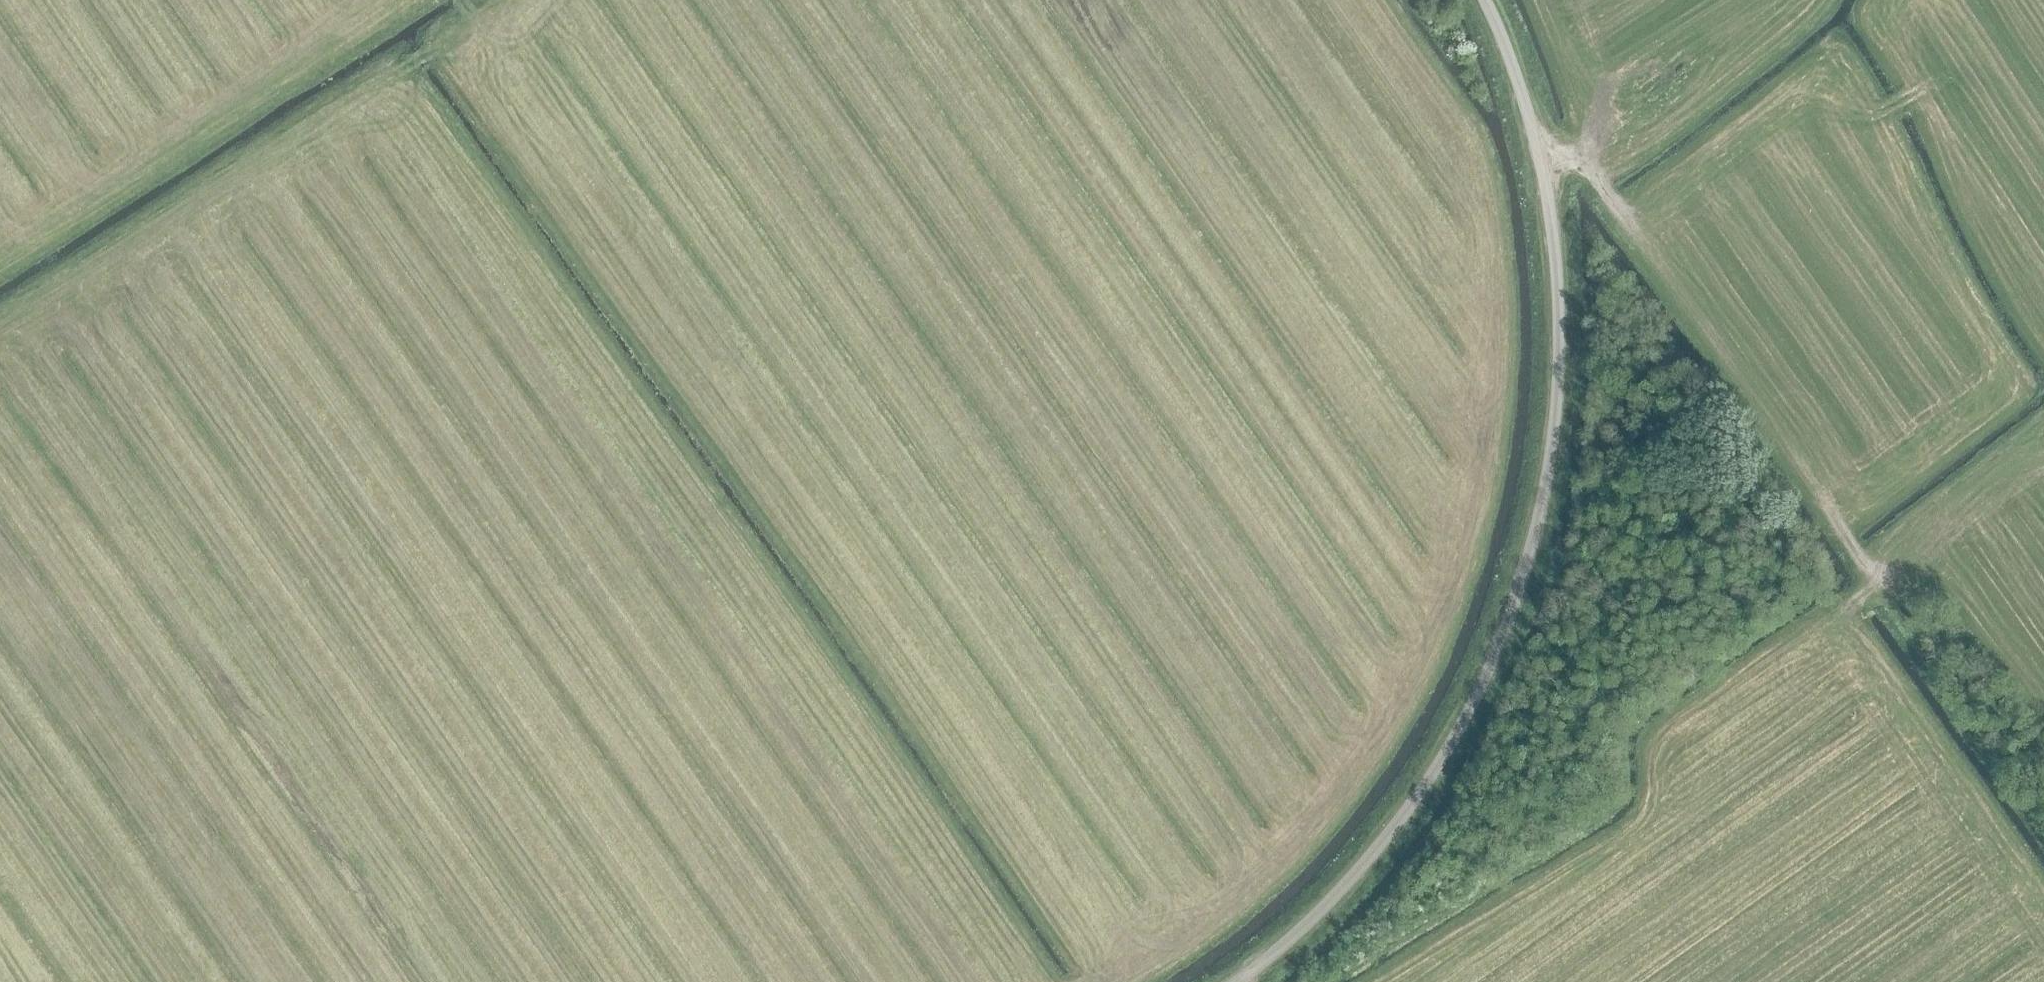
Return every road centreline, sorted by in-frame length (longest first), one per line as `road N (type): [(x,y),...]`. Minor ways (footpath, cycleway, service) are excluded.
road 1 (unclassified): [(1237,981),(1344,886),(1436,766),(1495,651),(1542,503),(1558,351),(1552,236),(1518,83),(1484,0)]

